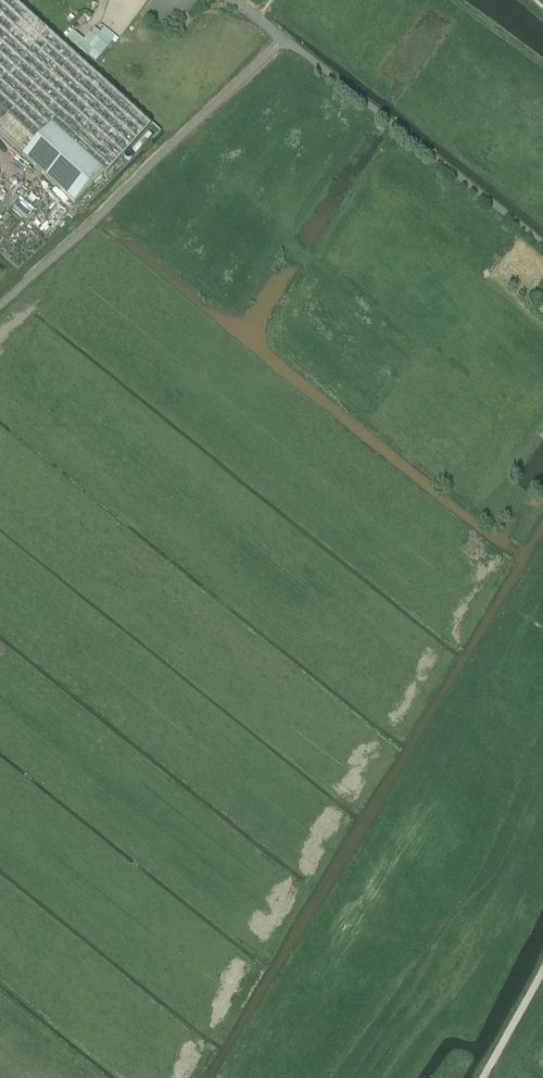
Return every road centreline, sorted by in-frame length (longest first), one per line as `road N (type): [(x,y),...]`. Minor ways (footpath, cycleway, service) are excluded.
road 1 (unclassified): [(542,245),(235,0)]
road 2 (track): [(483,1077),(542,970)]

